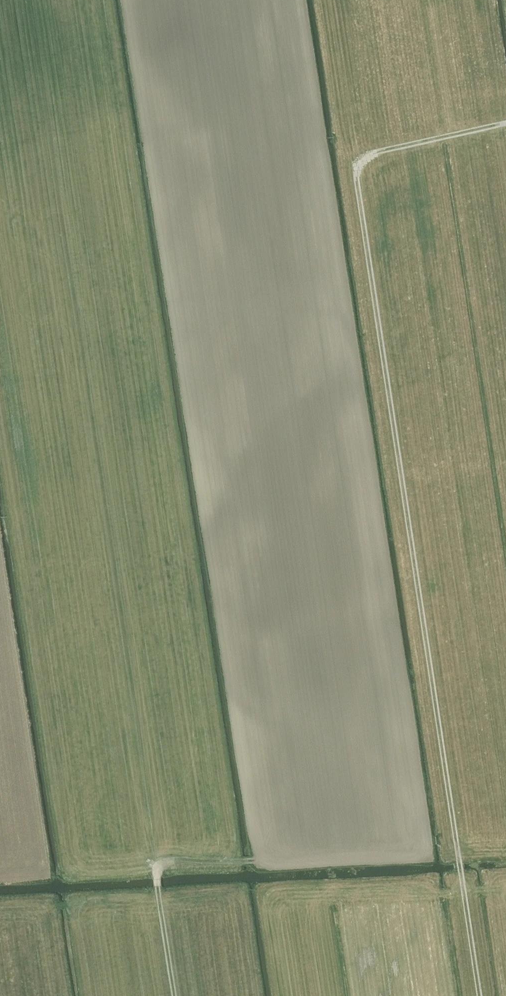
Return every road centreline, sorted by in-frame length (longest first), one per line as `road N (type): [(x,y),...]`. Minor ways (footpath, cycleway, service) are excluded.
road 1 (track): [(170,995),(157,866),(239,861)]

